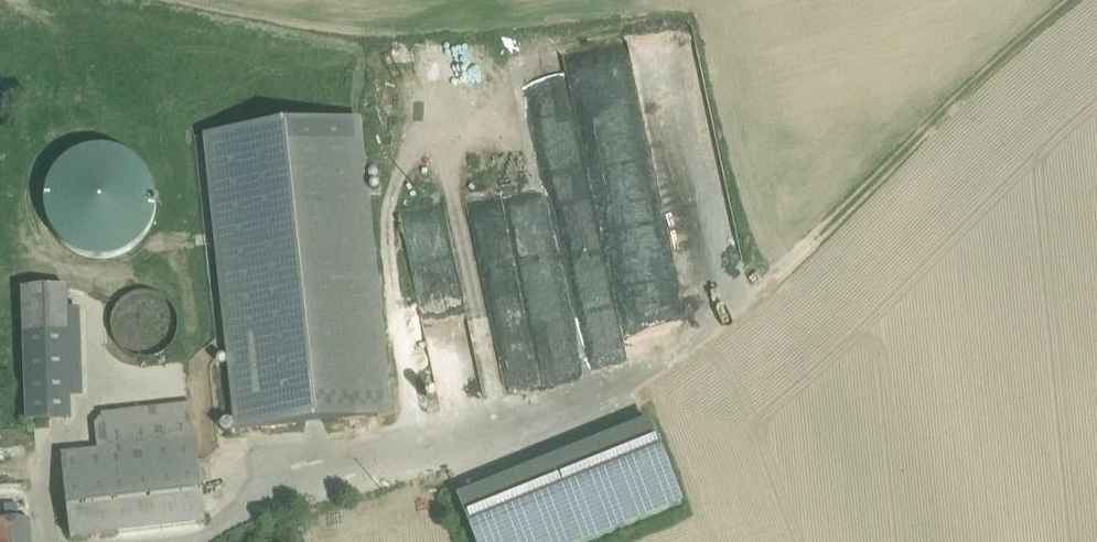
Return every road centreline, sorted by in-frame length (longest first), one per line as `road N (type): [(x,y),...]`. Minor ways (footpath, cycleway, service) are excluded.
road 1 (track): [(1071,0),(742,302)]

